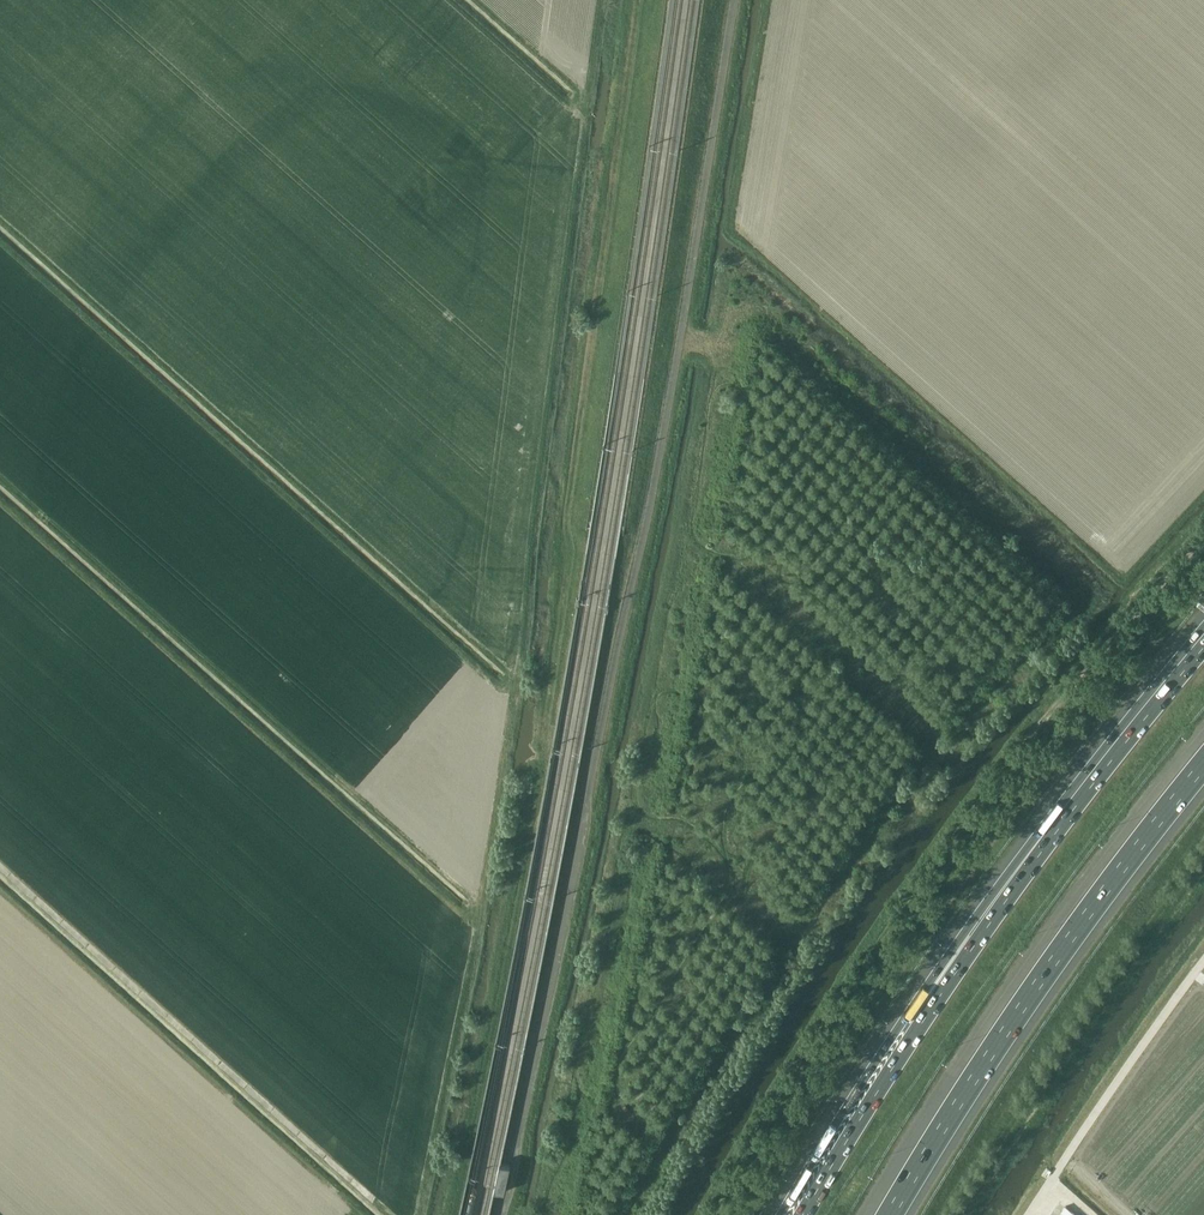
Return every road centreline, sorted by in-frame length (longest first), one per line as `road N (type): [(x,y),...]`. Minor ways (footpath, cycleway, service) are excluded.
road 1 (track): [(718,1214),(784,1092),(953,840),(1040,723),(1203,538)]
road 2 (motorway): [(1203,636),(1138,706),(1017,862),(884,1047),(780,1214)]
road 3 (motorway): [(1203,643),(944,989),(804,1214)]
road 4 (motorway): [(890,1214),(1019,1009),(1203,766)]
road 5 (track): [(1203,963),(1029,1214)]

